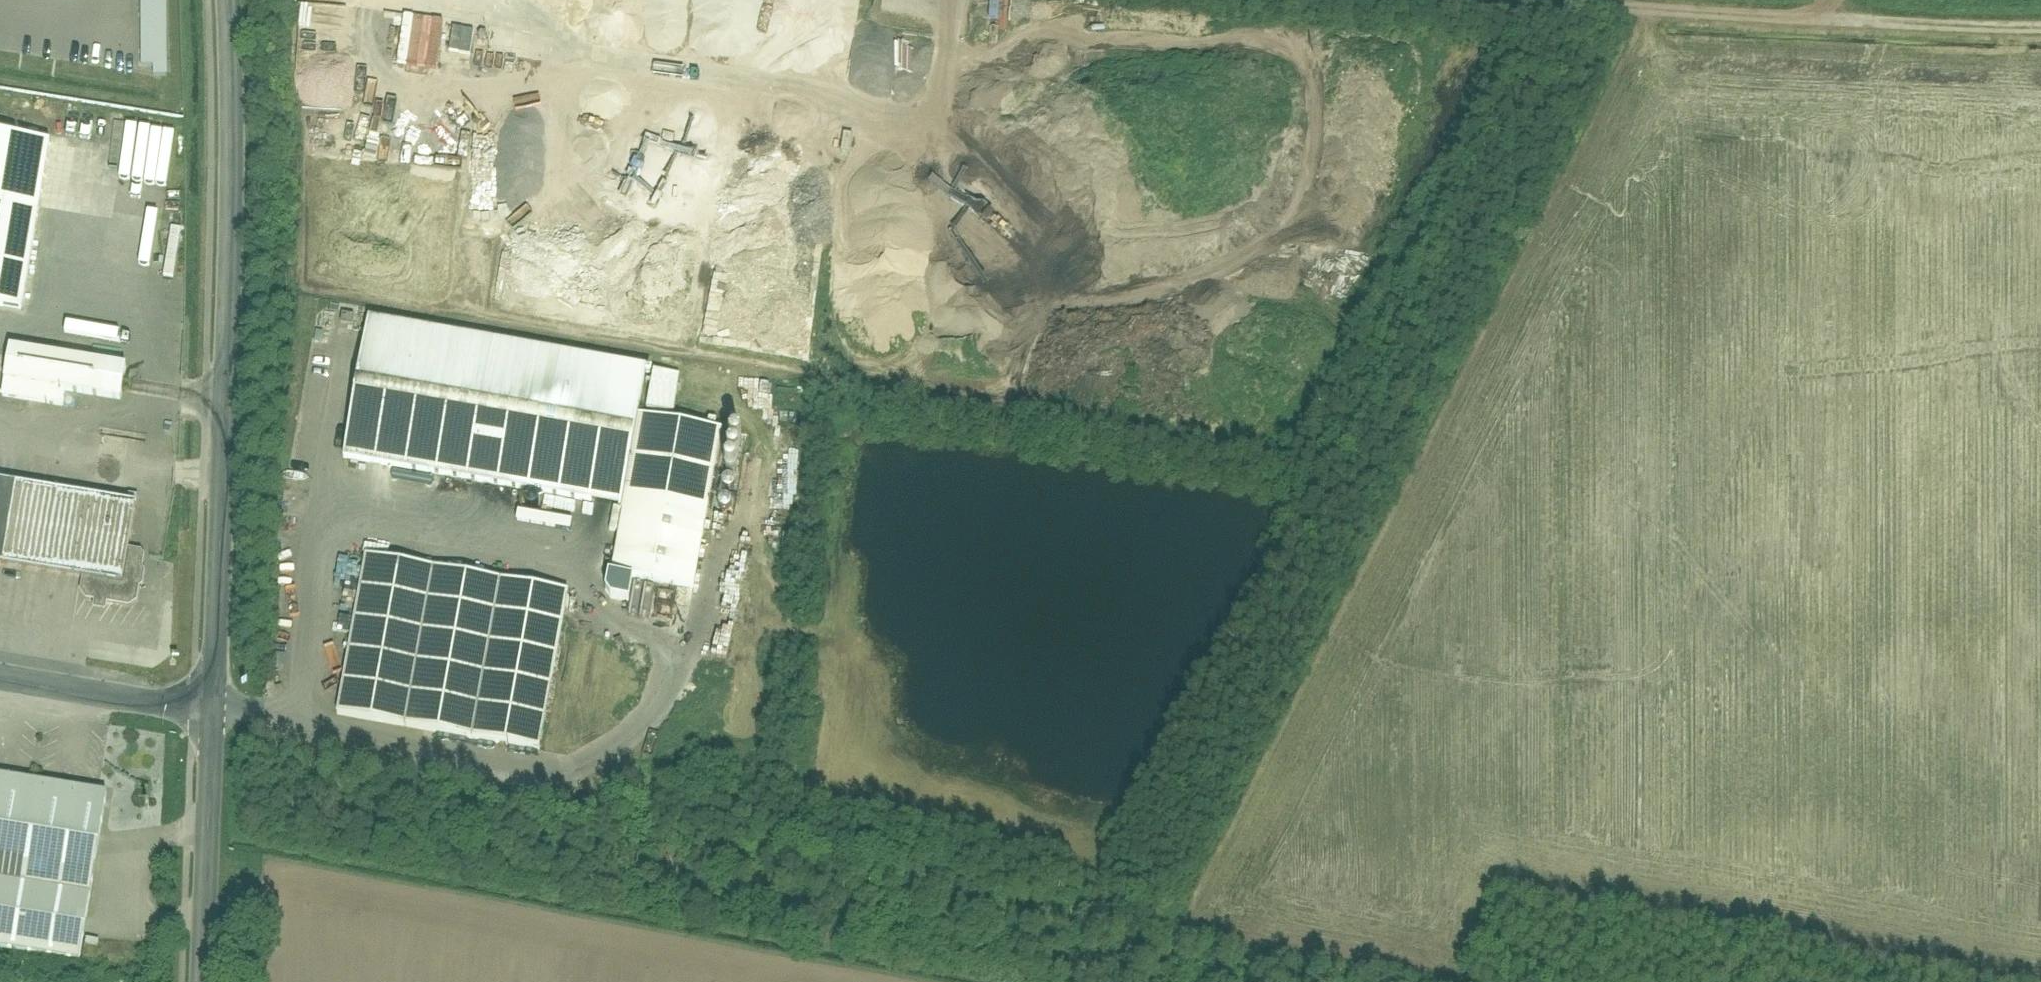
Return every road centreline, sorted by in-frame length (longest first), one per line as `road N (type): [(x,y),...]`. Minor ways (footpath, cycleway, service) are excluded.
road 1 (tertiary): [(227,0),(231,211),(214,714)]
road 2 (unclassified): [(2040,30),(1421,0)]
road 3 (tertiary): [(214,714),(201,981)]
road 4 (residential): [(214,714),(0,677)]

